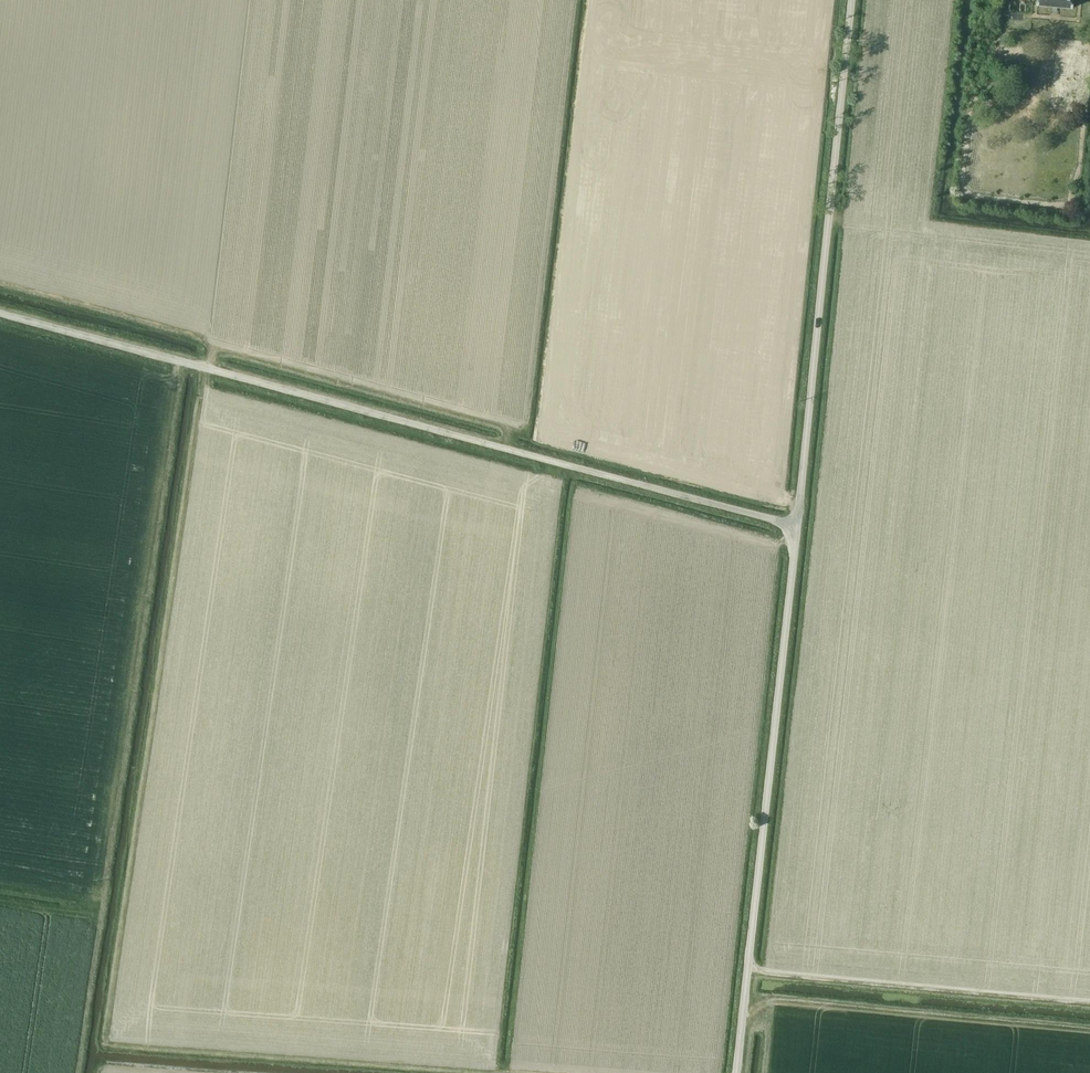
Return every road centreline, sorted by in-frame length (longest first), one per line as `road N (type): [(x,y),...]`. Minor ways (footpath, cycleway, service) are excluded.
road 1 (unclassified): [(738,1072),(852,0)]

